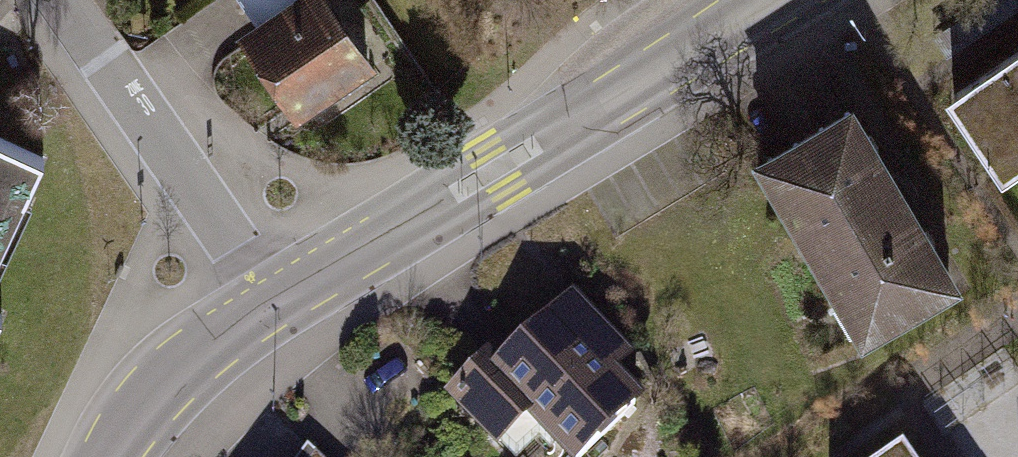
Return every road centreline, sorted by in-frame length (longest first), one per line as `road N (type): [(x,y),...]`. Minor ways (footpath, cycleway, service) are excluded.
road 1 (tertiary): [(757,0),(273,303)]
road 2 (residential): [(66,0),(273,303)]
road 3 (tertiary): [(273,303),(195,355),(147,400),(109,456)]

